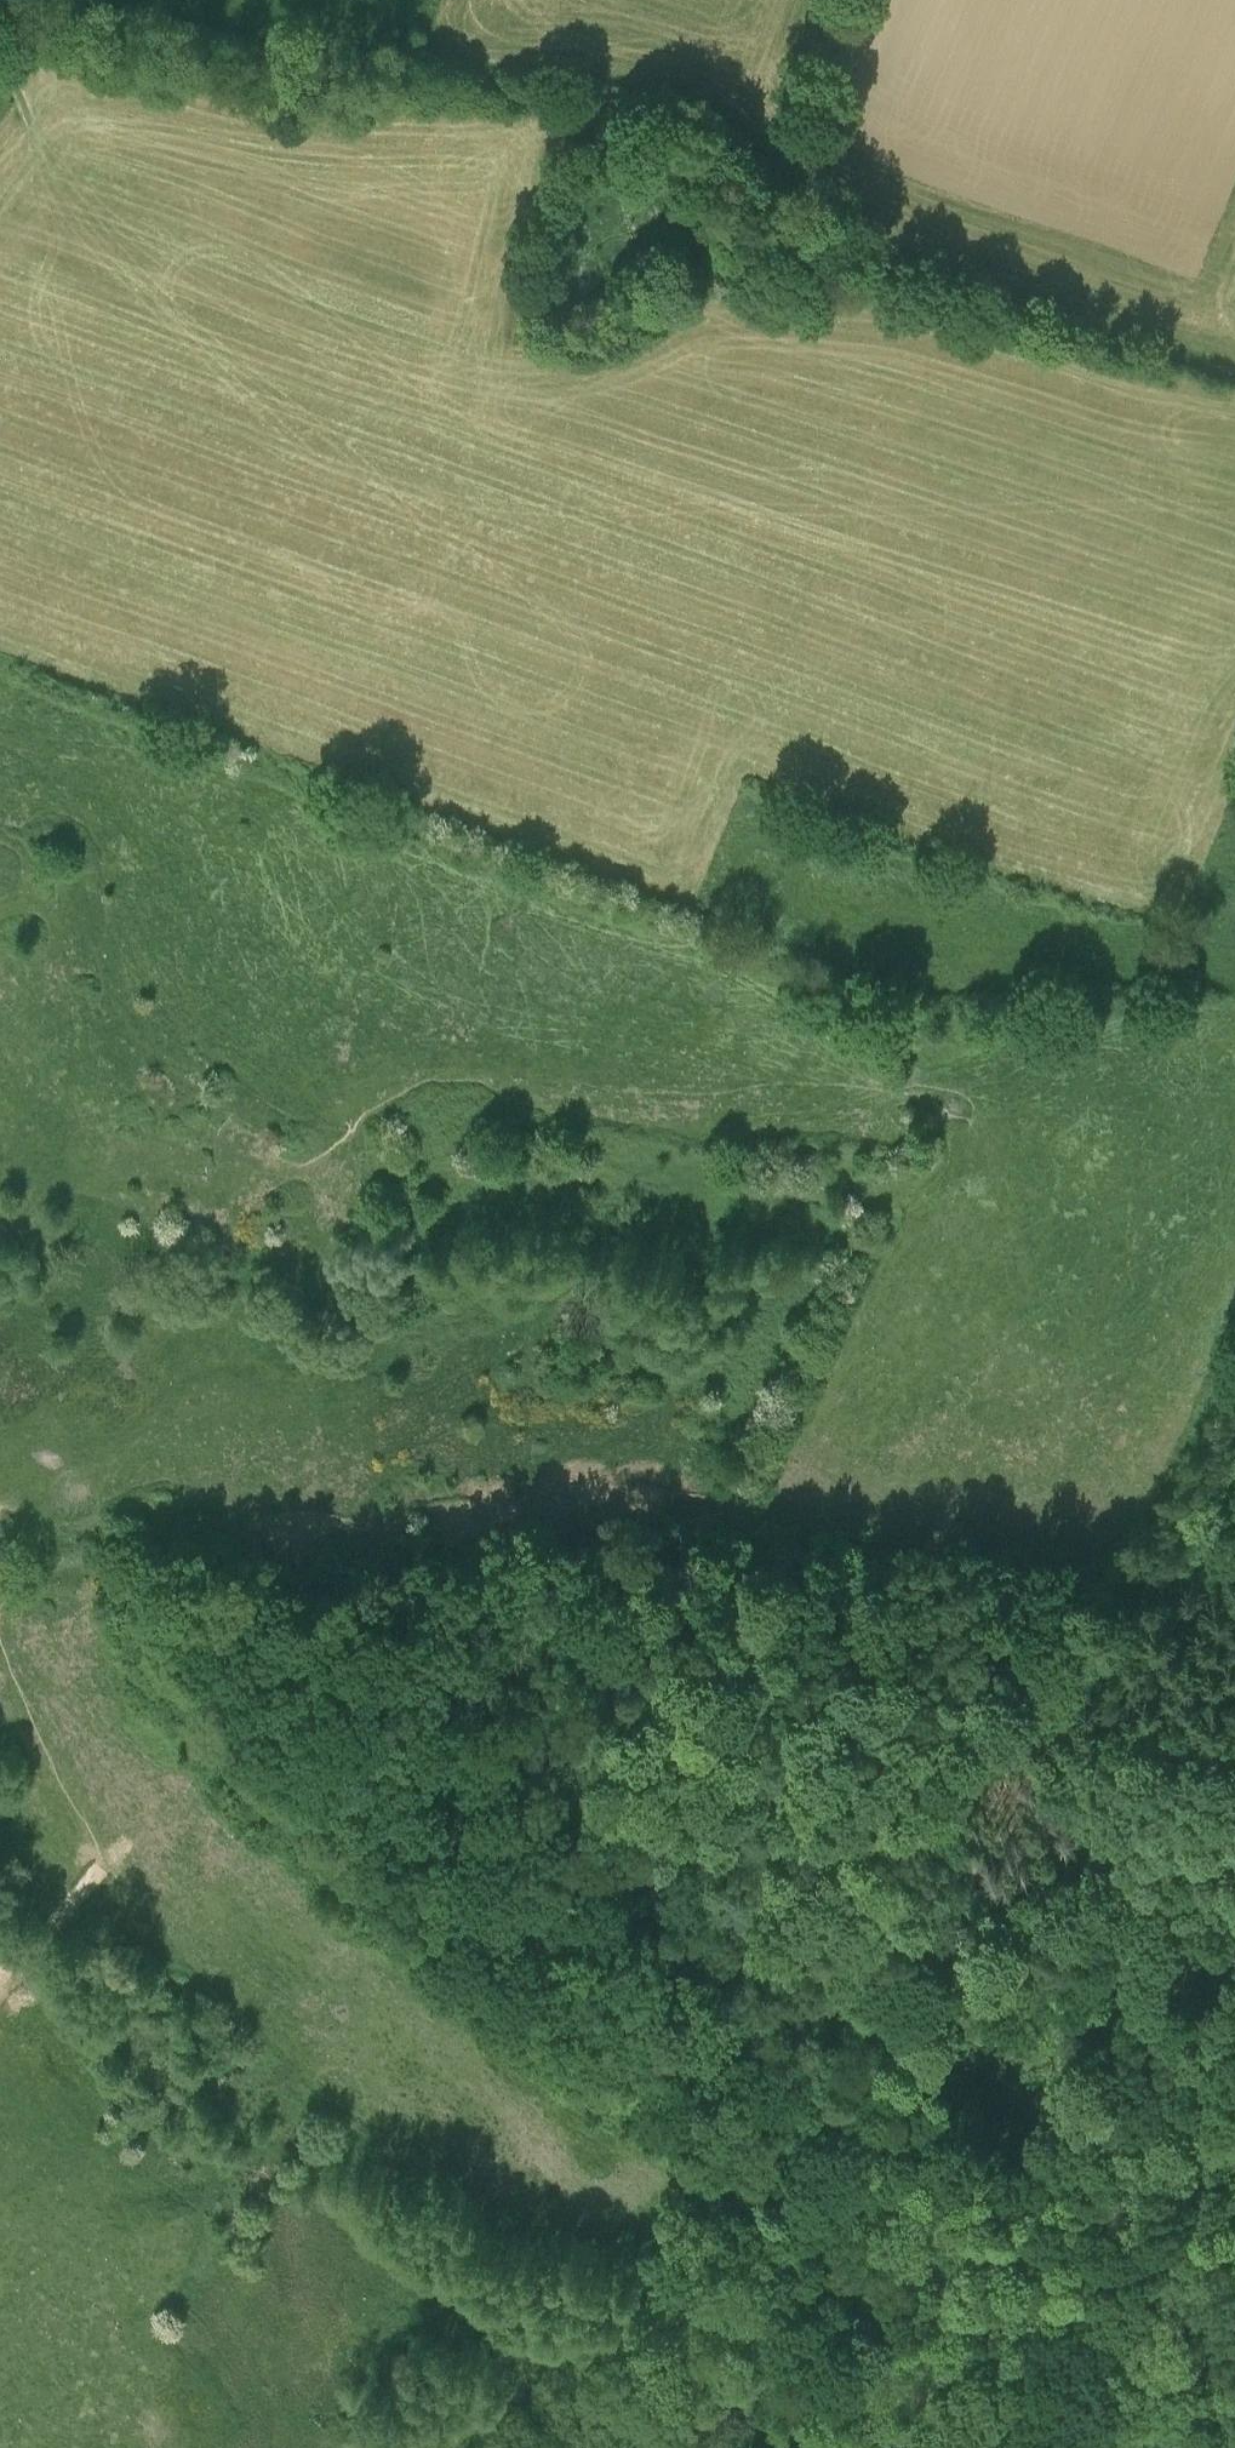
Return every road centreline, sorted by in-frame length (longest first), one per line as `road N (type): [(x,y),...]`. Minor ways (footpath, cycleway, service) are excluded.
road 1 (track): [(11,0),(74,30),(198,56),(686,112),(728,135),(850,256),(1234,377)]
road 2 (track): [(1234,1523),(1127,1617),(1031,1682),(963,1758),(946,1803),(948,1827),(953,1850),(992,1896)]

